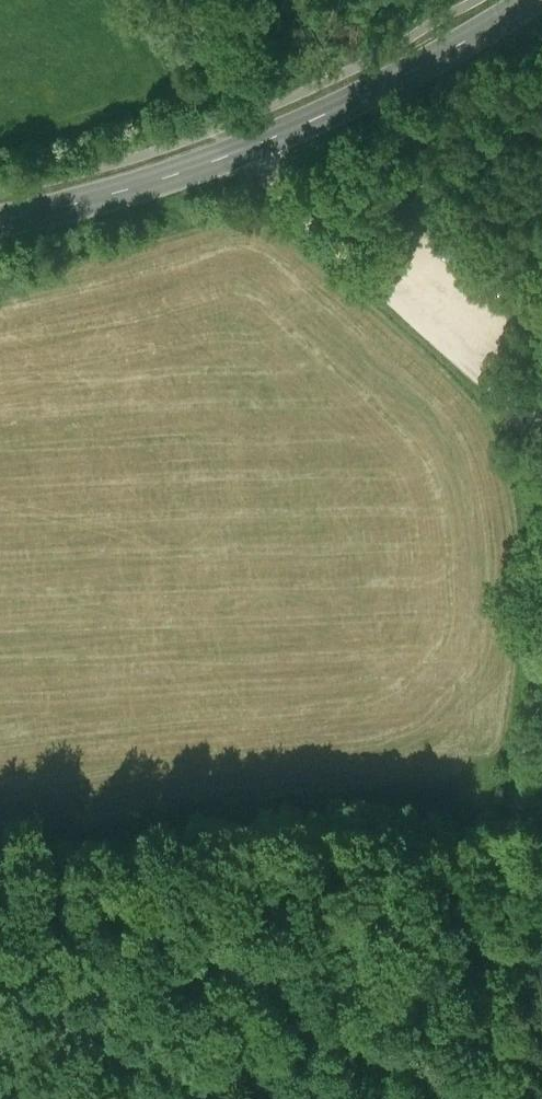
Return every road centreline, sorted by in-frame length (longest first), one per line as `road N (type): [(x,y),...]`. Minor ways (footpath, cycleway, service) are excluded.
road 1 (track): [(541,659),(535,876),(435,965),(120,1098)]
road 2 (secondary): [(0,221),(253,146),(531,0)]
road 3 (track): [(352,264),(509,409),(541,414)]
road 4 (track): [(535,876),(541,1098)]

